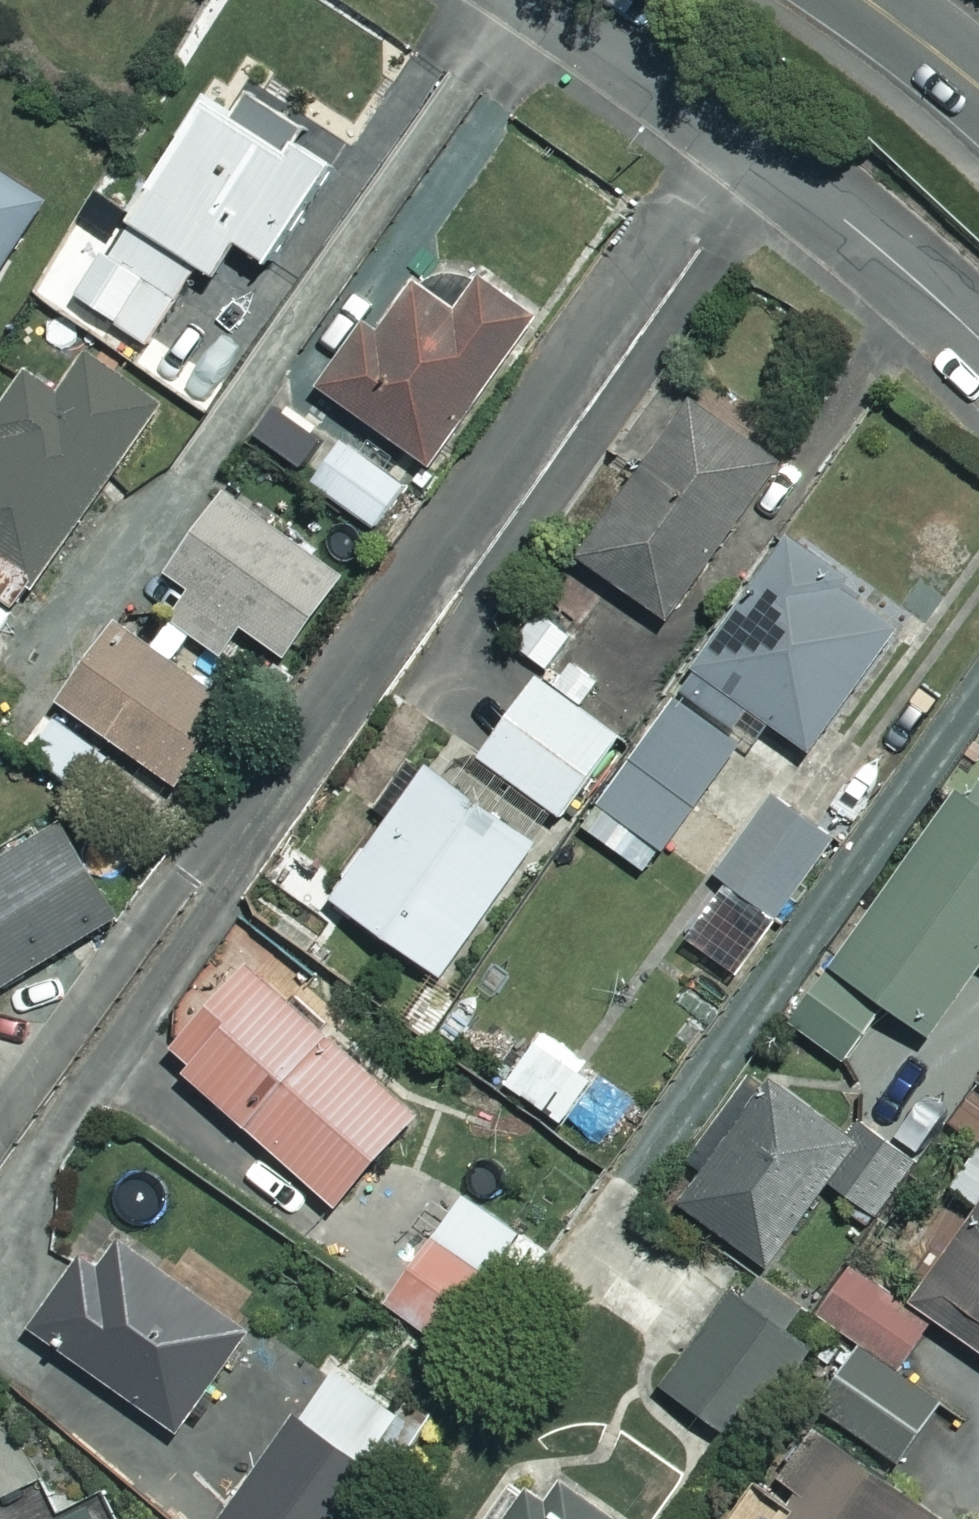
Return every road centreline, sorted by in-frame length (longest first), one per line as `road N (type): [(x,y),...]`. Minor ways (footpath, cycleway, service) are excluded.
road 1 (residential): [(533,0),(742,139),(978,339)]
road 2 (tertiary): [(978,88),(865,0)]

